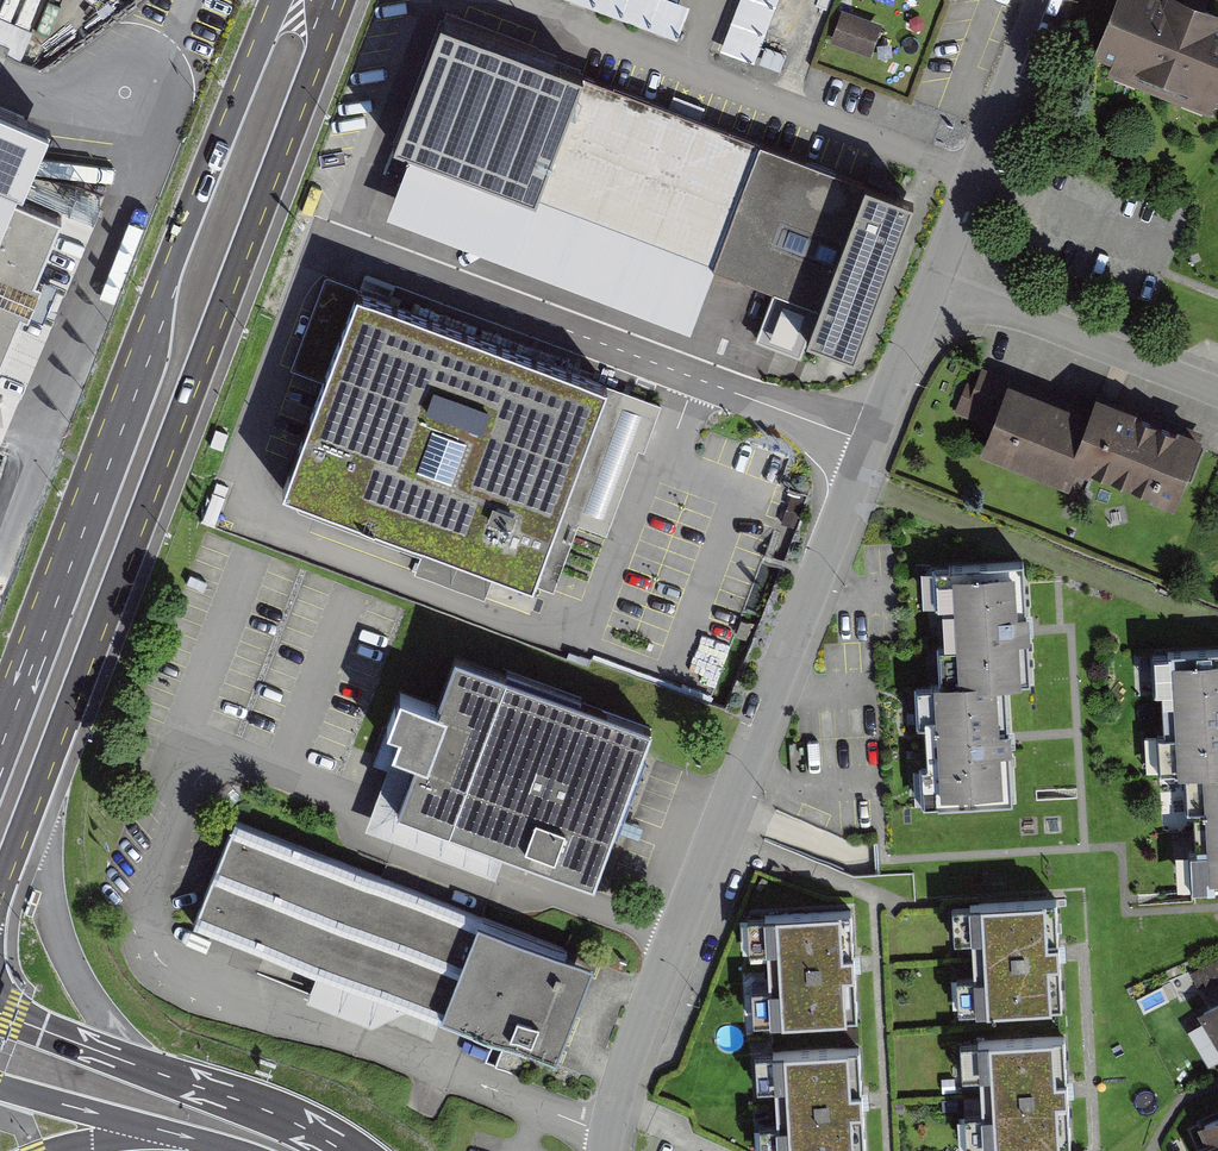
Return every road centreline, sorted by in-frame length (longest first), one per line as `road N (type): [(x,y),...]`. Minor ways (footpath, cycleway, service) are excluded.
road 1 (primary): [(0,882),(338,0)]
road 2 (residential): [(933,280),(630,1044),(605,1150)]
road 3 (primary): [(284,0),(175,264),(0,749)]
road 4 (motorway): [(343,1150),(265,1109),(0,1014)]
road 5 (residential): [(933,280),(1217,392)]
road 6 (residential): [(1045,0),(933,280)]
road 7 (motorway): [(0,1086),(186,1137)]
road 8 (motorway): [(59,1150),(186,1137)]

